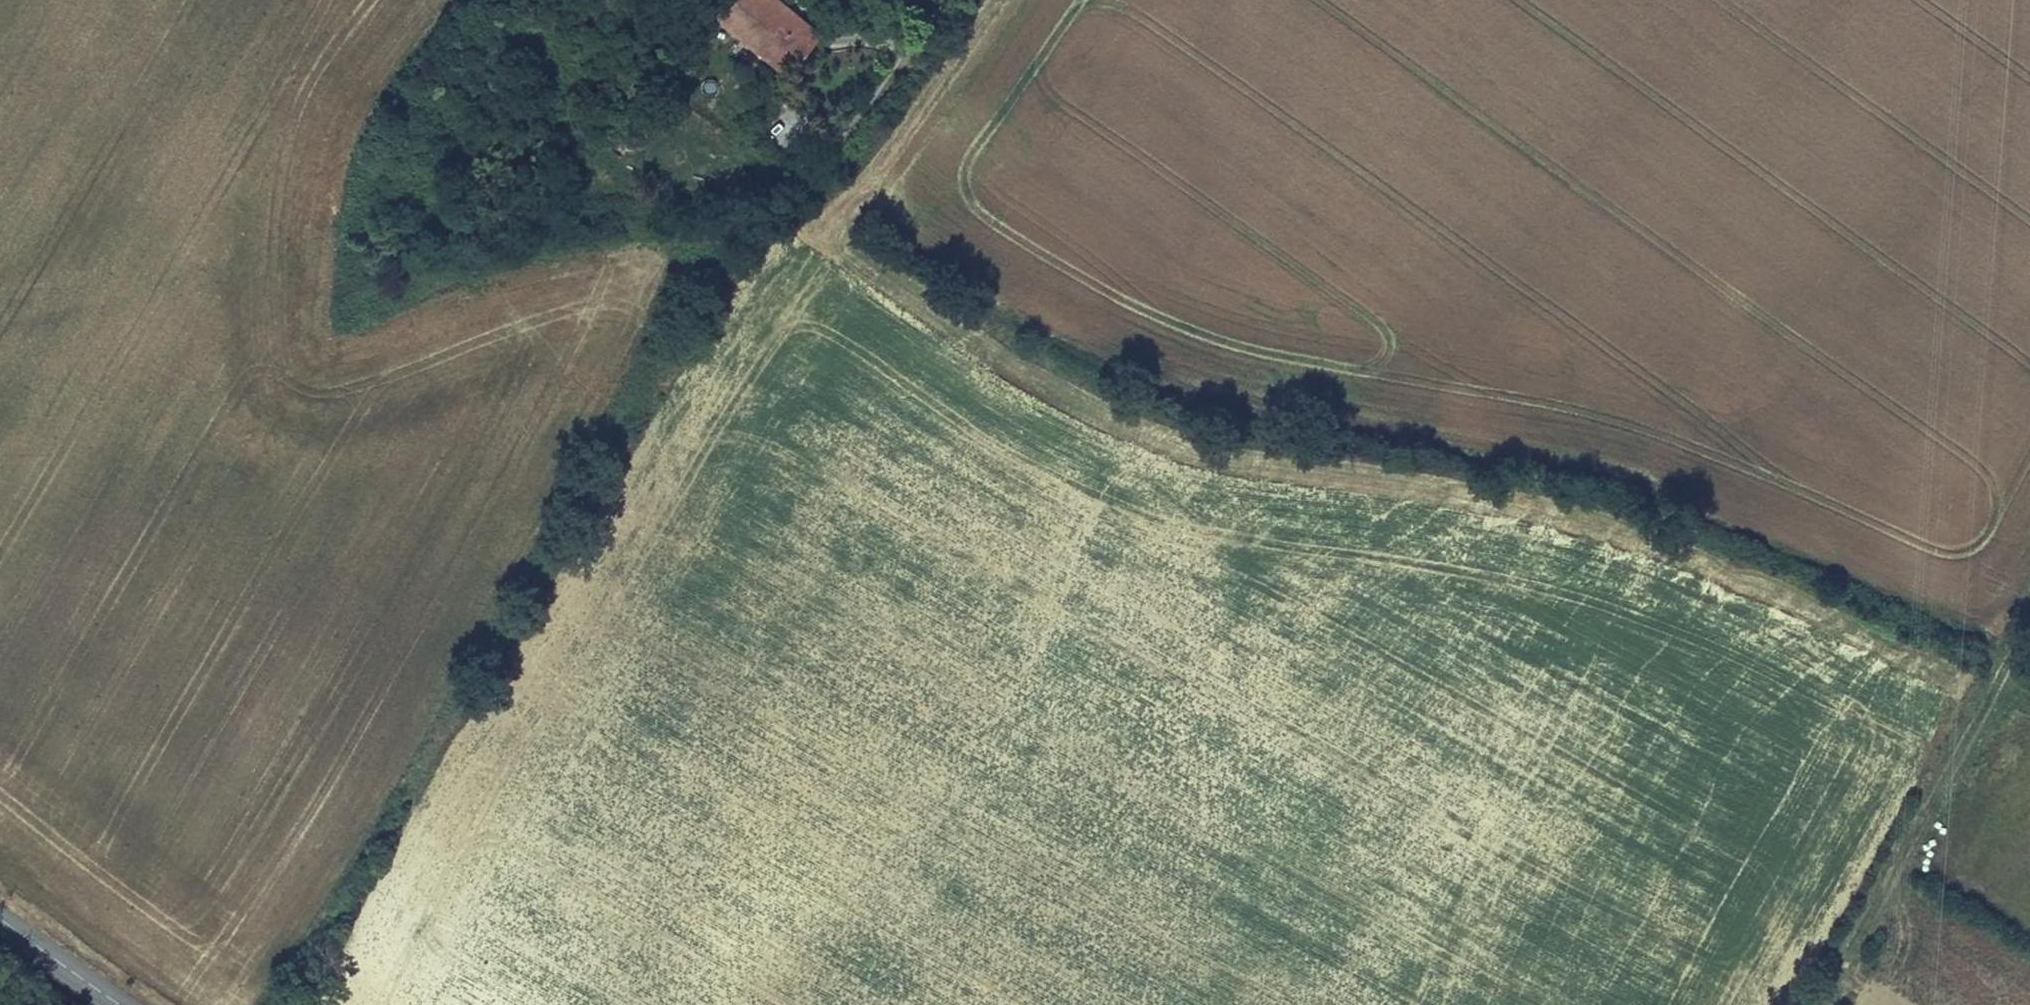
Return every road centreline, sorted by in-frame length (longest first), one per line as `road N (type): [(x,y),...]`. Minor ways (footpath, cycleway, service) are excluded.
road 1 (track): [(1823,1004),(2029,625)]
road 2 (tertiary): [(121,1004),(0,920)]

